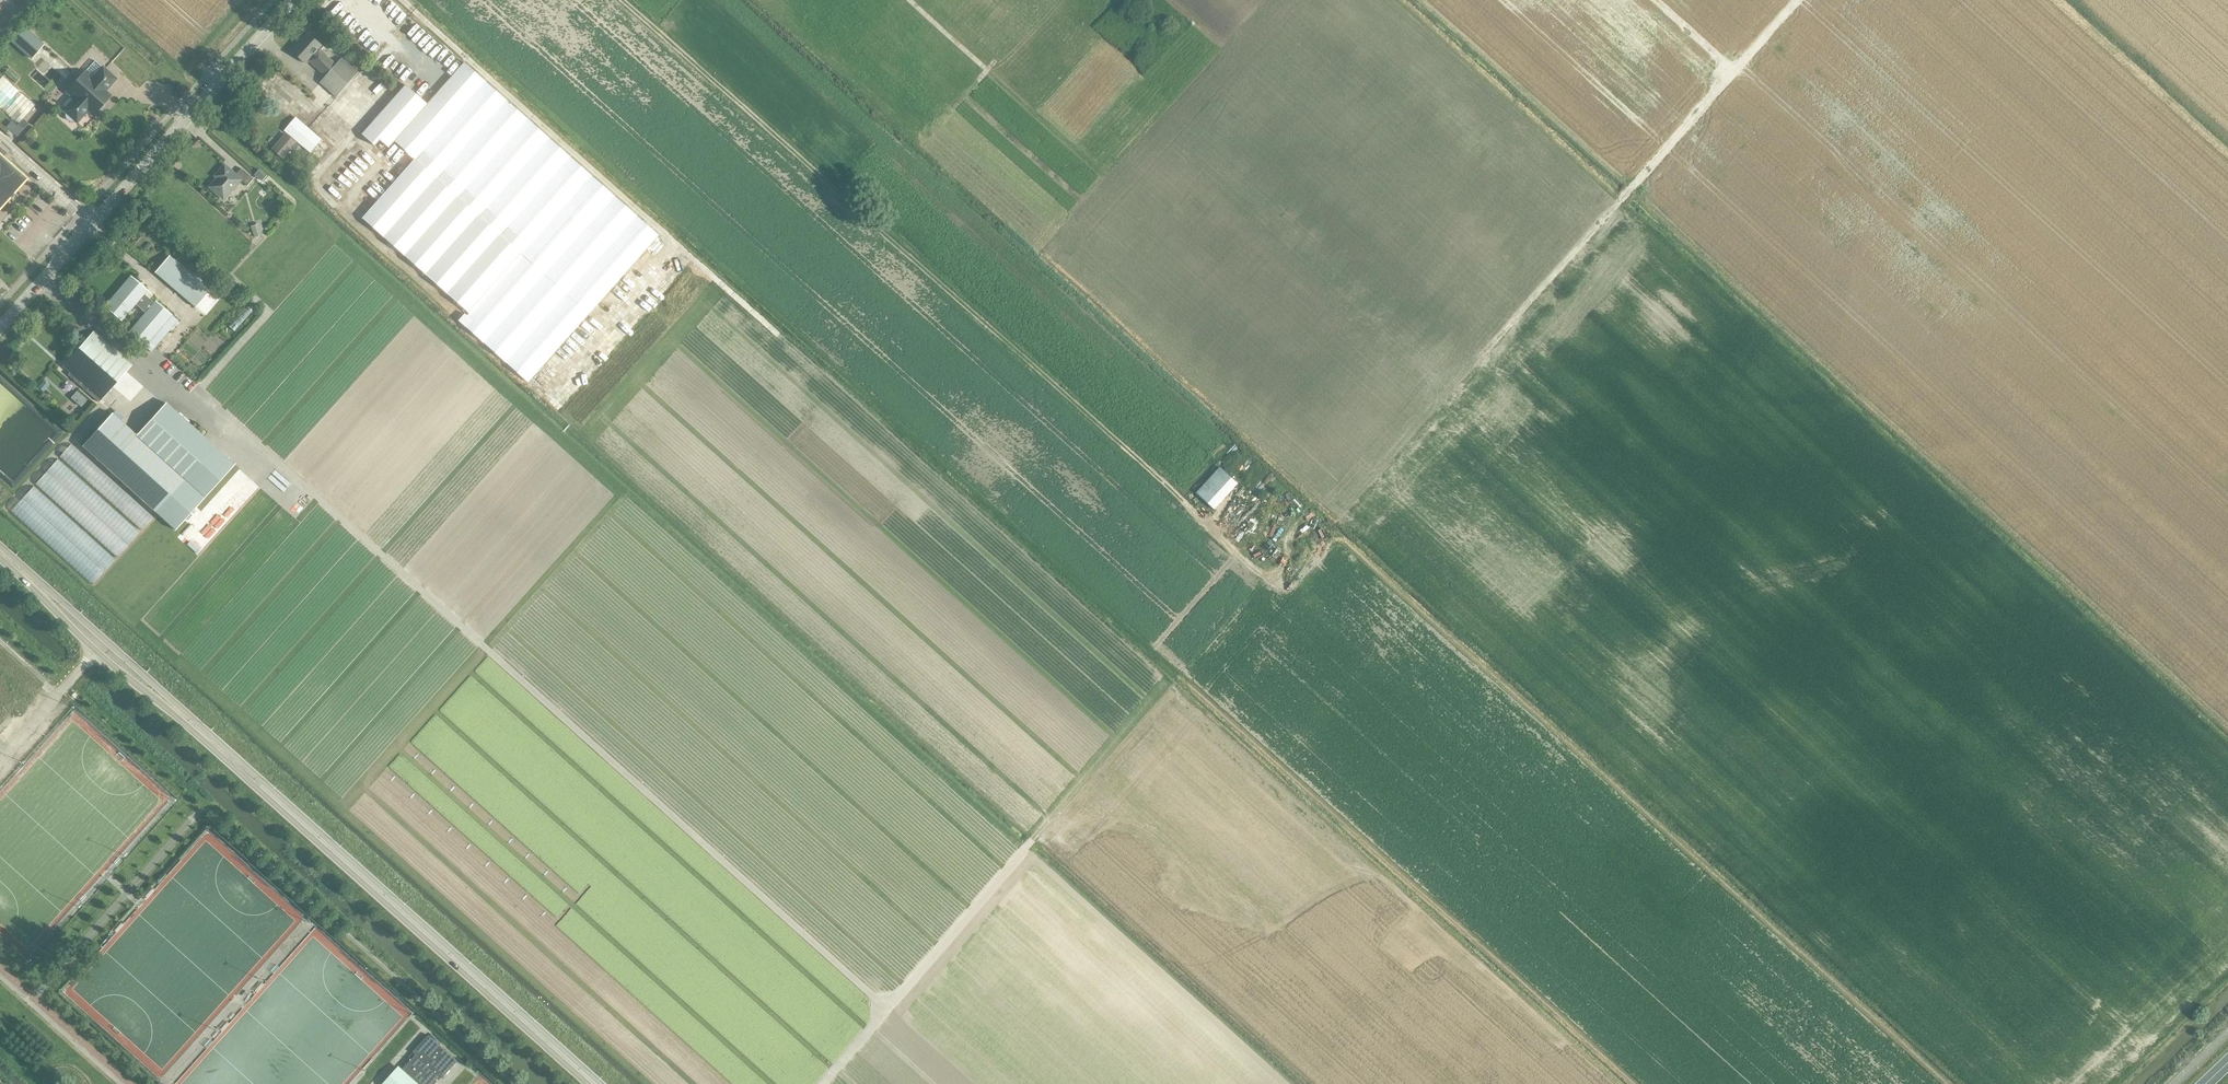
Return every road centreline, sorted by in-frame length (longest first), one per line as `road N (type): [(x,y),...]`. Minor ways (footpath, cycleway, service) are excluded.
road 1 (track): [(42,279),(175,395),(227,417),(886,1007),(817,1083)]
road 2 (track): [(1265,577),(621,0)]
road 3 (secondary): [(594,1083),(153,689)]
road 4 (track): [(1652,0),(1735,74),(1476,363)]
road 5 (tertiary): [(0,327),(293,0)]
road 6 (track): [(886,1007),(1036,839)]
road 7 (secondary): [(53,599),(96,651),(153,689)]
road 8 (secondary): [(153,689),(53,599)]

